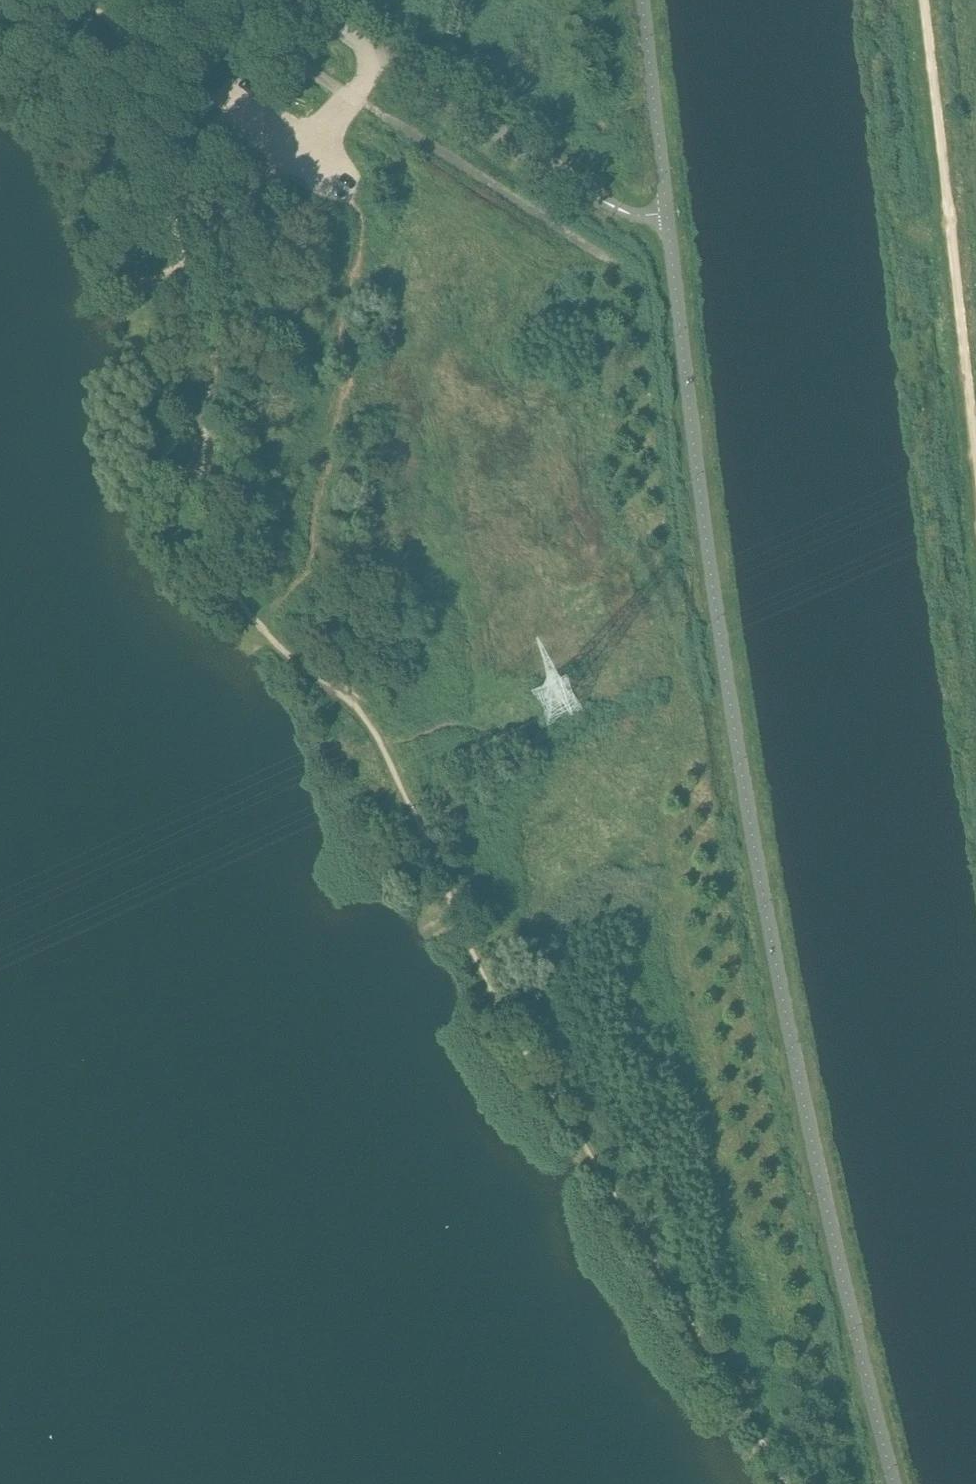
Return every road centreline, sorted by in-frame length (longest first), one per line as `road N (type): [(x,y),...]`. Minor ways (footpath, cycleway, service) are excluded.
road 1 (unclassified): [(329,130),(381,54),(297,0)]

